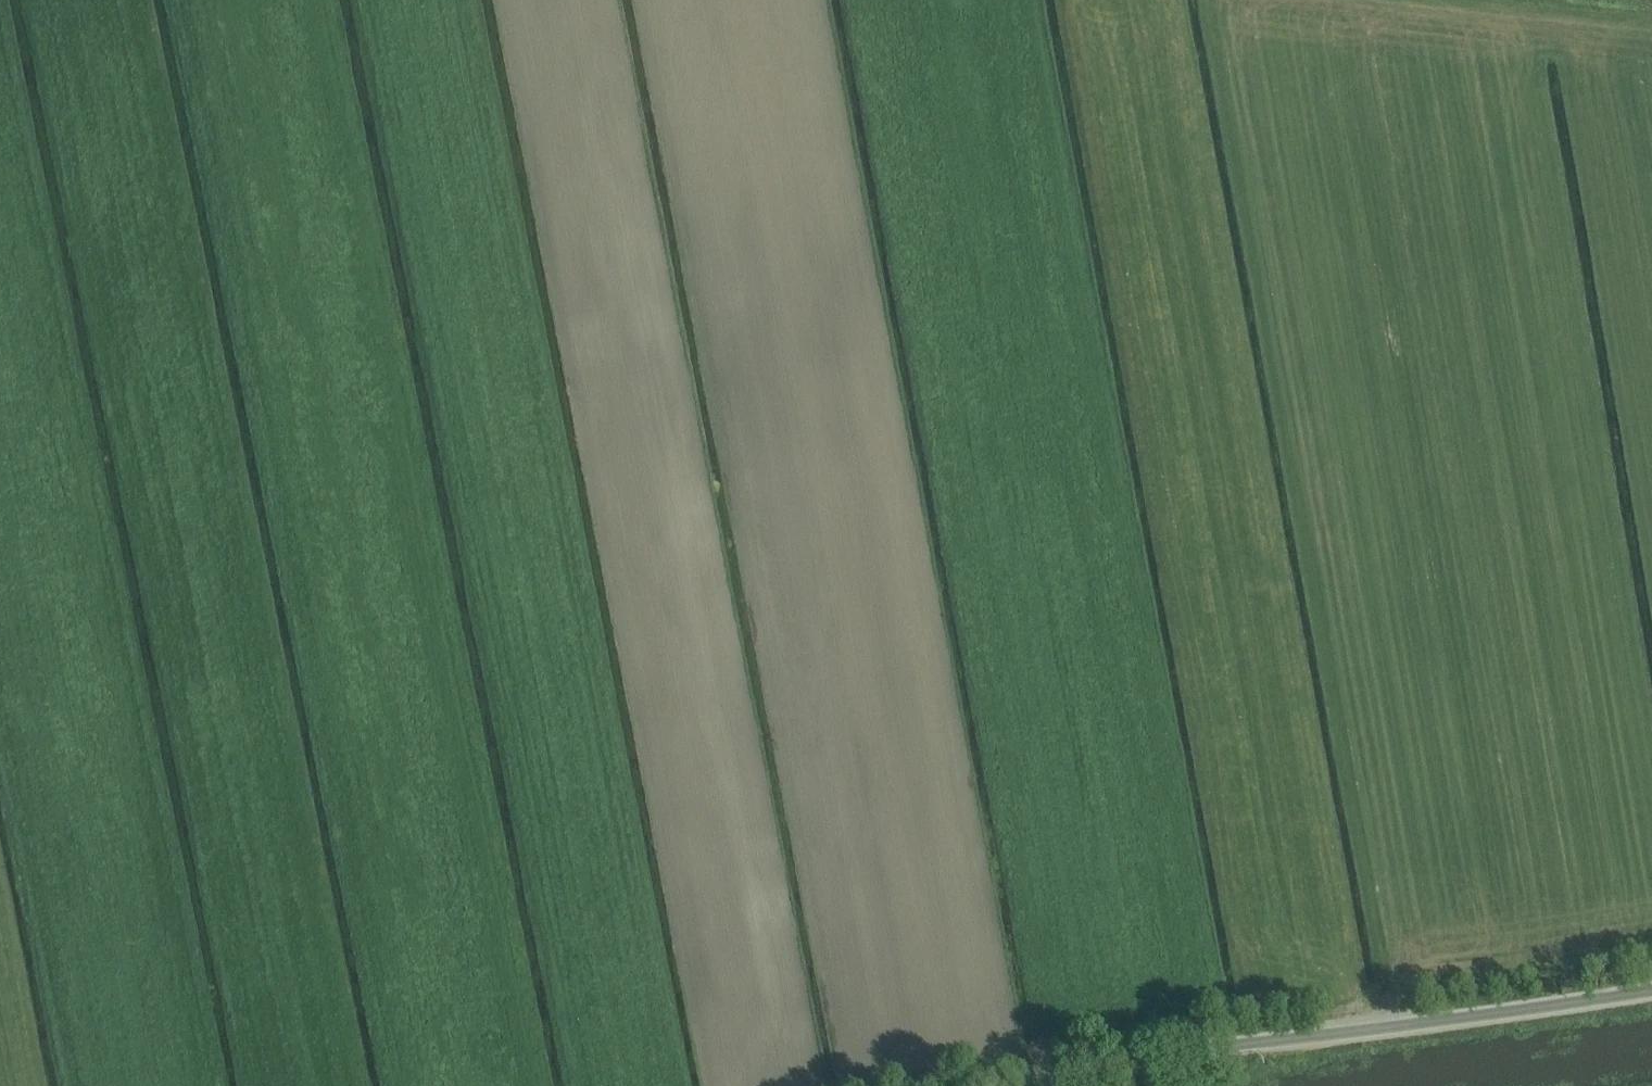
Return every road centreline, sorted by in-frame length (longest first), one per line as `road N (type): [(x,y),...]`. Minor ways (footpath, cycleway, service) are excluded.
road 1 (unclassified): [(1039,1085),(1185,1052),(1651,990)]

